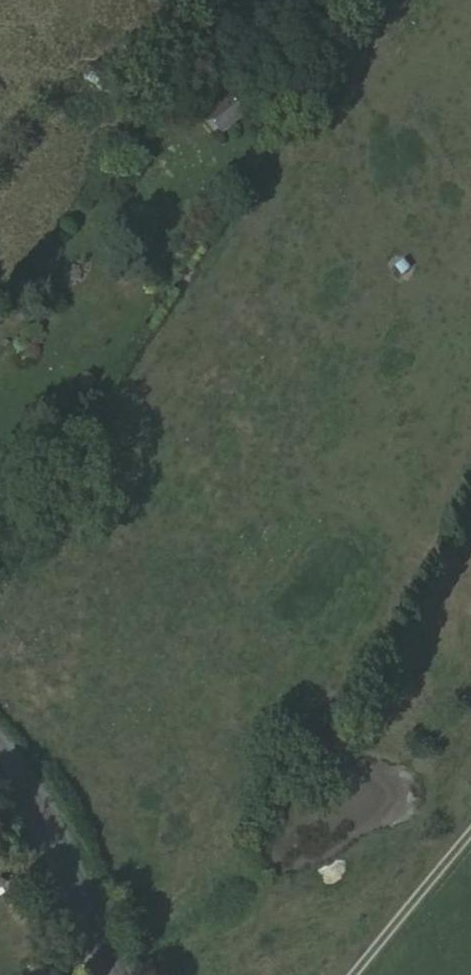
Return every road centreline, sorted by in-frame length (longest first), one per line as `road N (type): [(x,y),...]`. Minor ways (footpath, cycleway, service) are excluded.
road 1 (unclassified): [(0,765),(121,974)]

